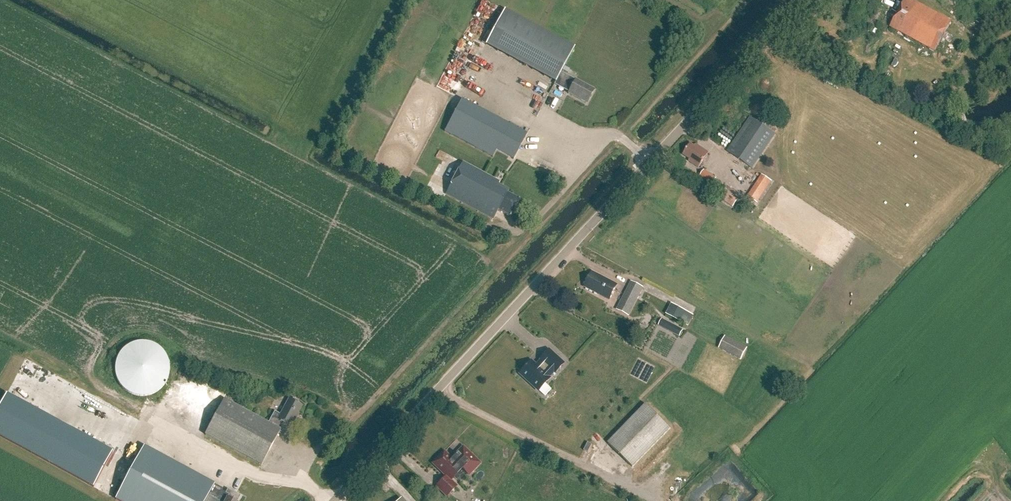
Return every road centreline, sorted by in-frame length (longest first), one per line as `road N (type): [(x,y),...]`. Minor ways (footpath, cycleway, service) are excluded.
road 1 (unclassified): [(332,500),(798,0)]

